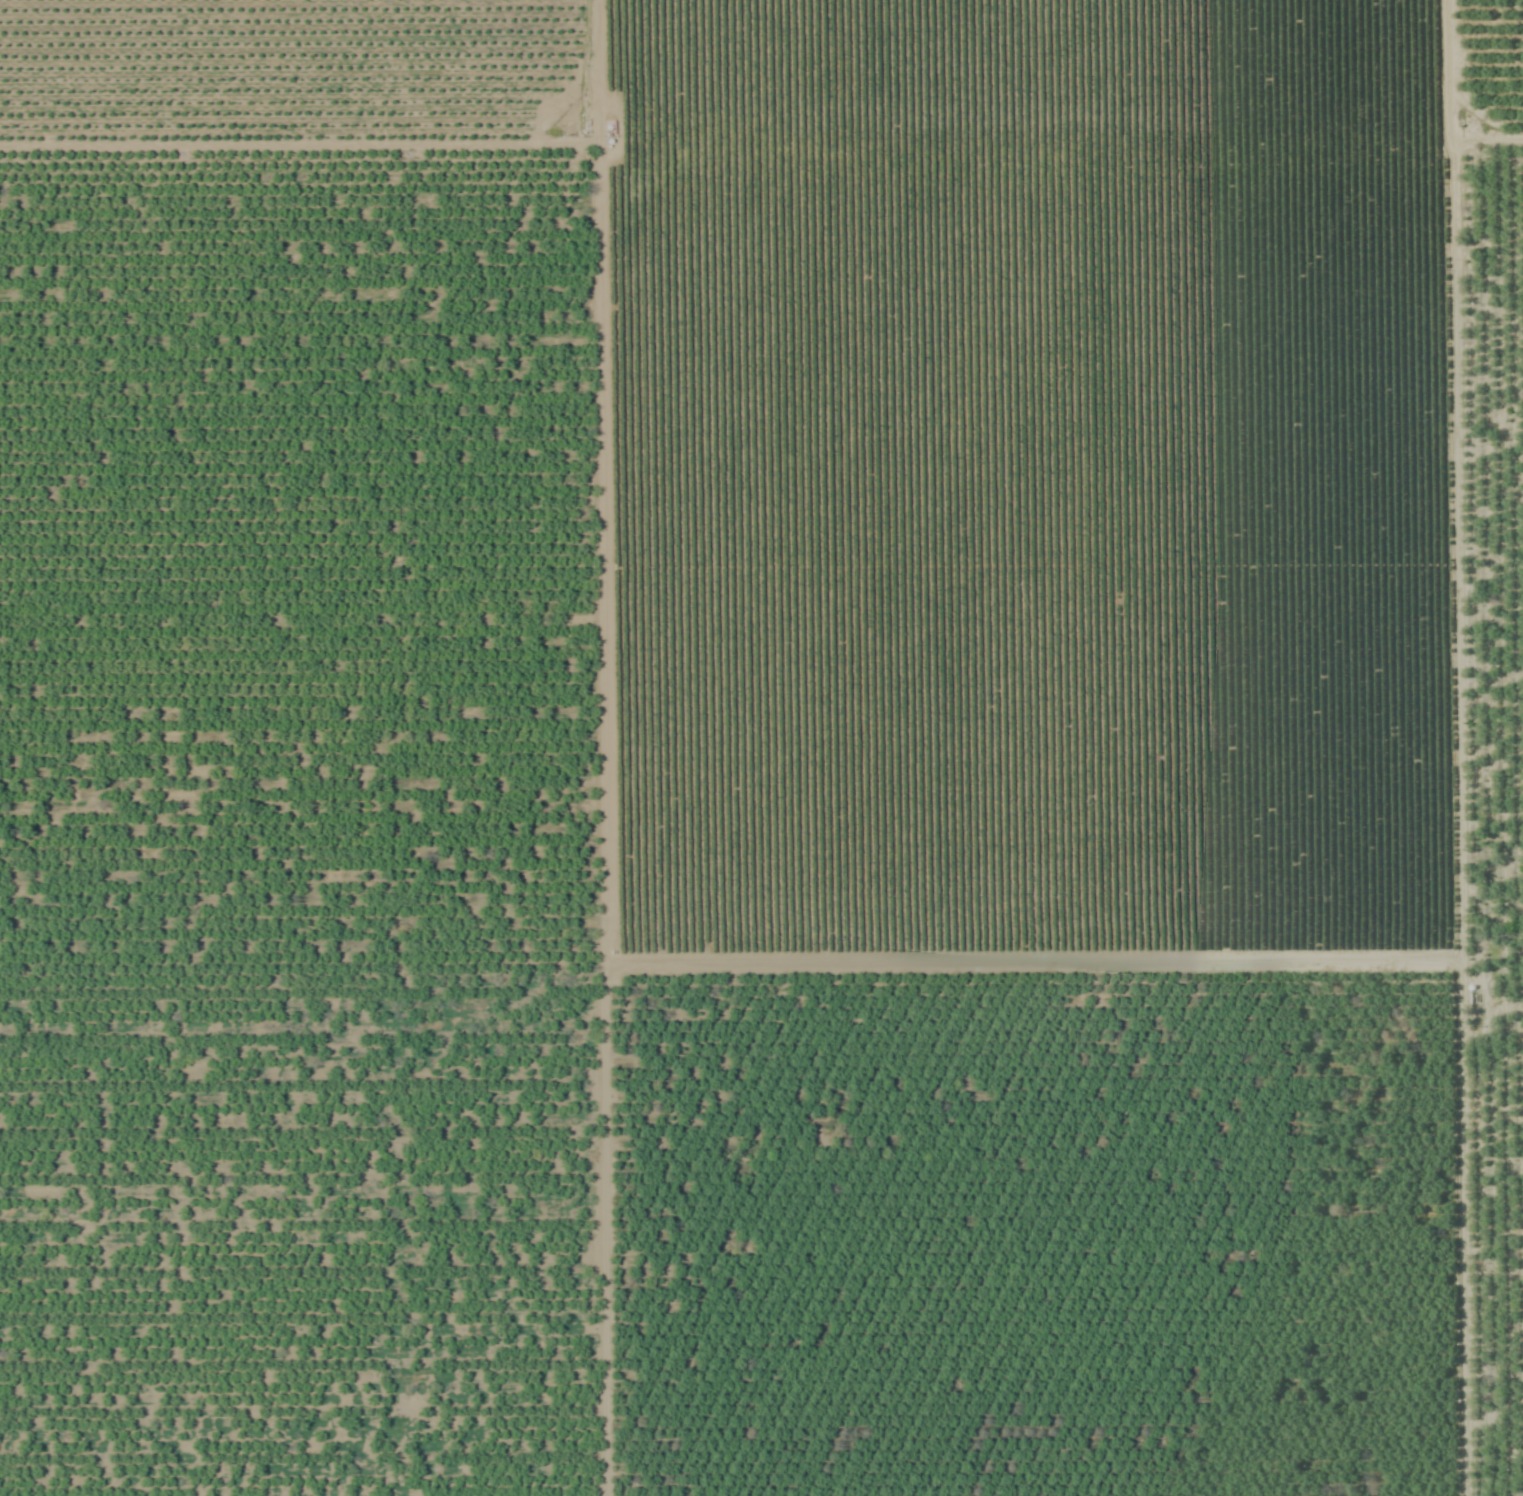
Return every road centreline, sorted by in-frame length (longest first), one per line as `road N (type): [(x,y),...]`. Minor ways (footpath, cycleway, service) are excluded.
road 1 (track): [(1464,1495),(1456,149),(1522,149)]

